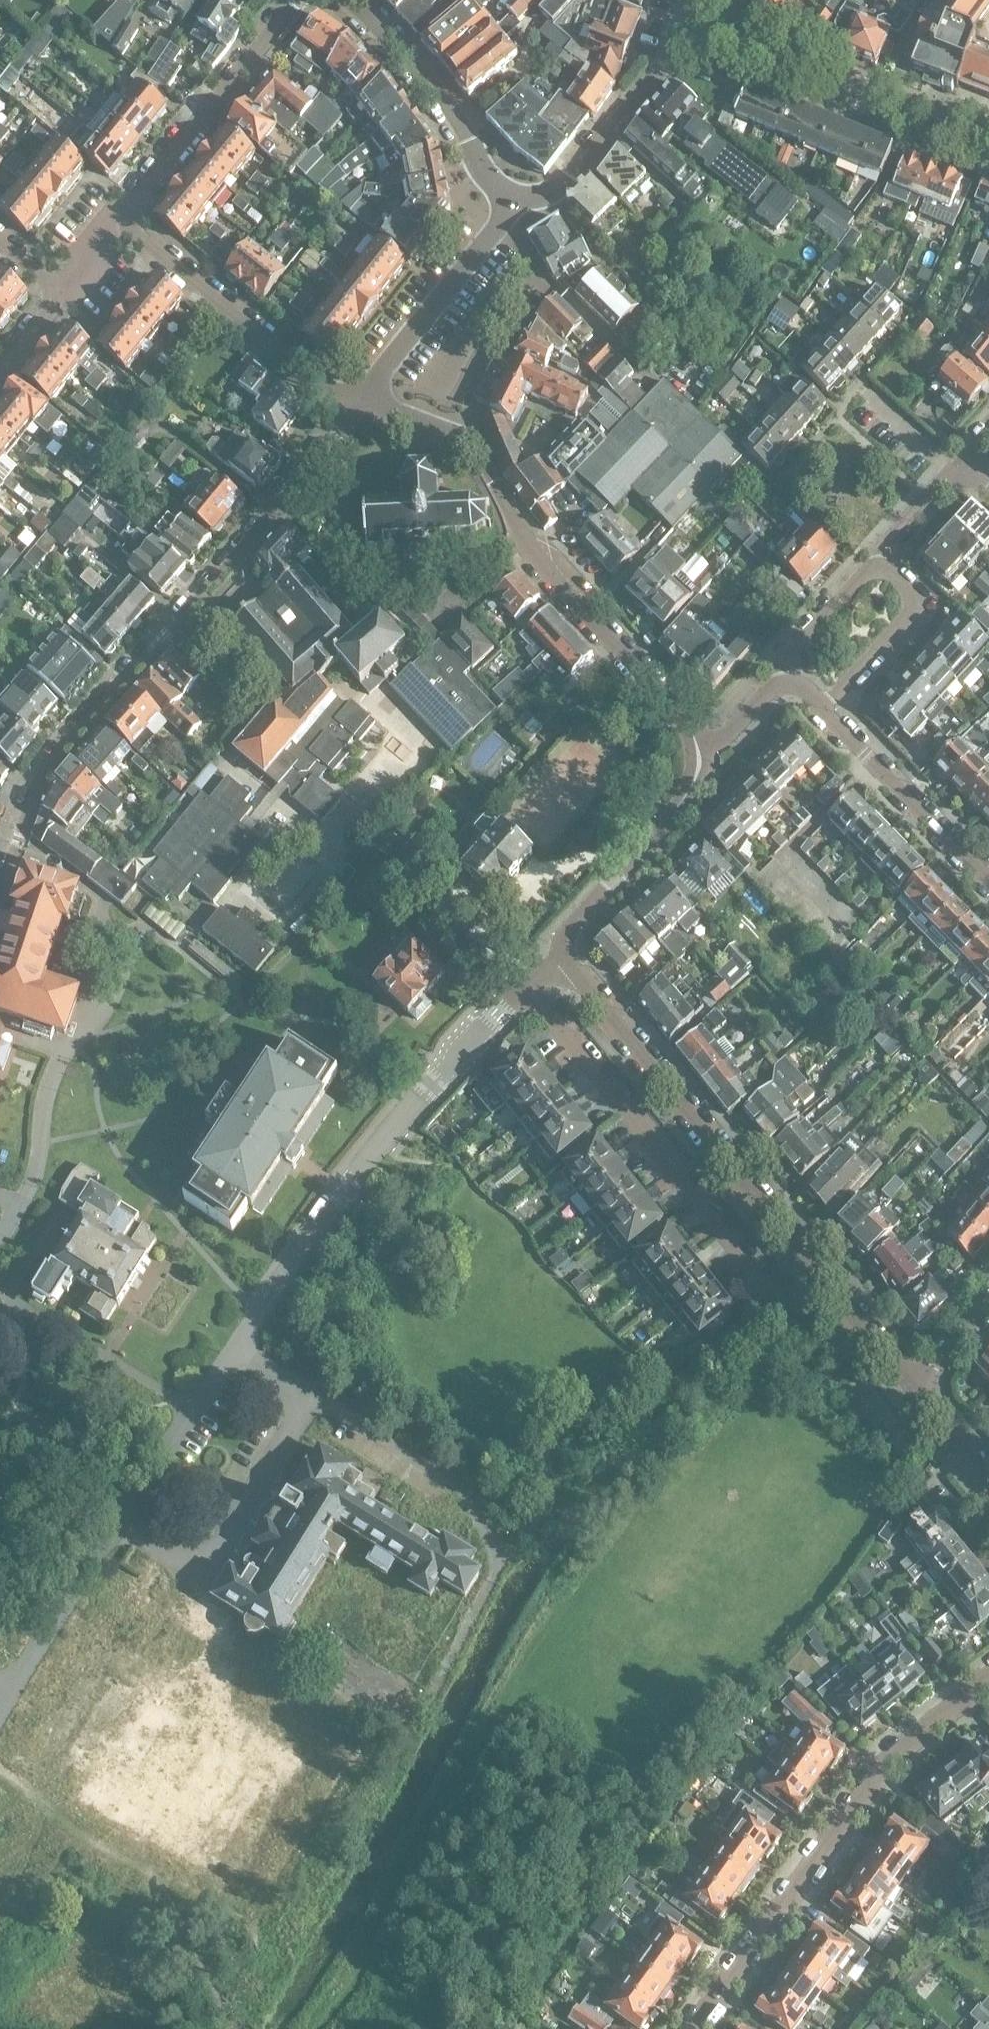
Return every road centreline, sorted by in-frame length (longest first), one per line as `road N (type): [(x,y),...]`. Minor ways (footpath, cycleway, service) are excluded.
road 1 (residential): [(364,399),(282,503),(44,774),(0,887)]
road 2 (residential): [(708,753),(691,719),(530,548),(469,445),(364,399)]
road 3 (residential): [(820,1275),(788,1296),(773,1295),(526,988),(559,950)]
road 4 (residential): [(988,1680),(896,1757),(698,2028)]
road 5 (residential): [(820,1275),(559,950)]
road 6 (residential): [(988,137),(689,20)]
road 7 (residential): [(364,399),(325,385),(119,221)]
road 8 (residential): [(119,221),(294,0)]
road 9 (residential): [(504,201),(564,183),(653,86),(689,20)]
road 10 (residential): [(504,201),(430,79),(345,0)]
road 11 (residential): [(559,950),(570,926),(697,788),(708,753)]
road 12 (residential): [(364,399),(501,218),(504,201)]
road 13 (residential): [(988,875),(827,707)]
road 14 (residential): [(827,707),(928,600),(879,558)]
road 15 (residential): [(779,684),(797,639),(879,558)]
road 16 (residential): [(916,1391),(820,1275)]
road 17 (residential): [(879,558),(962,462)]

